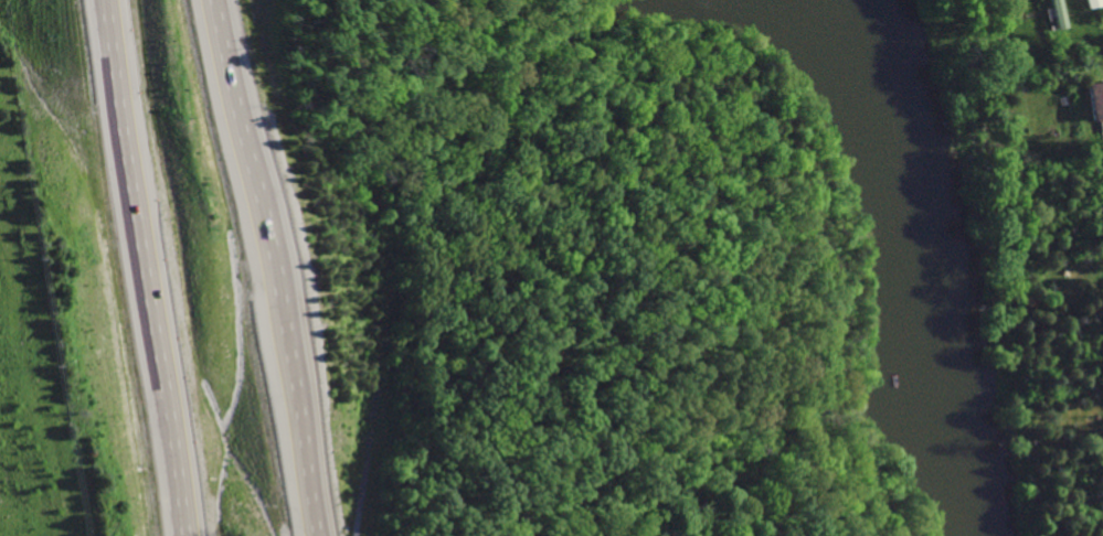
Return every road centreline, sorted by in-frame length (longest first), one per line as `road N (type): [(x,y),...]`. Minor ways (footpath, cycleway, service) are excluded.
road 1 (motorway): [(318,535),(220,0)]
road 2 (motorway): [(99,0),(178,535)]

